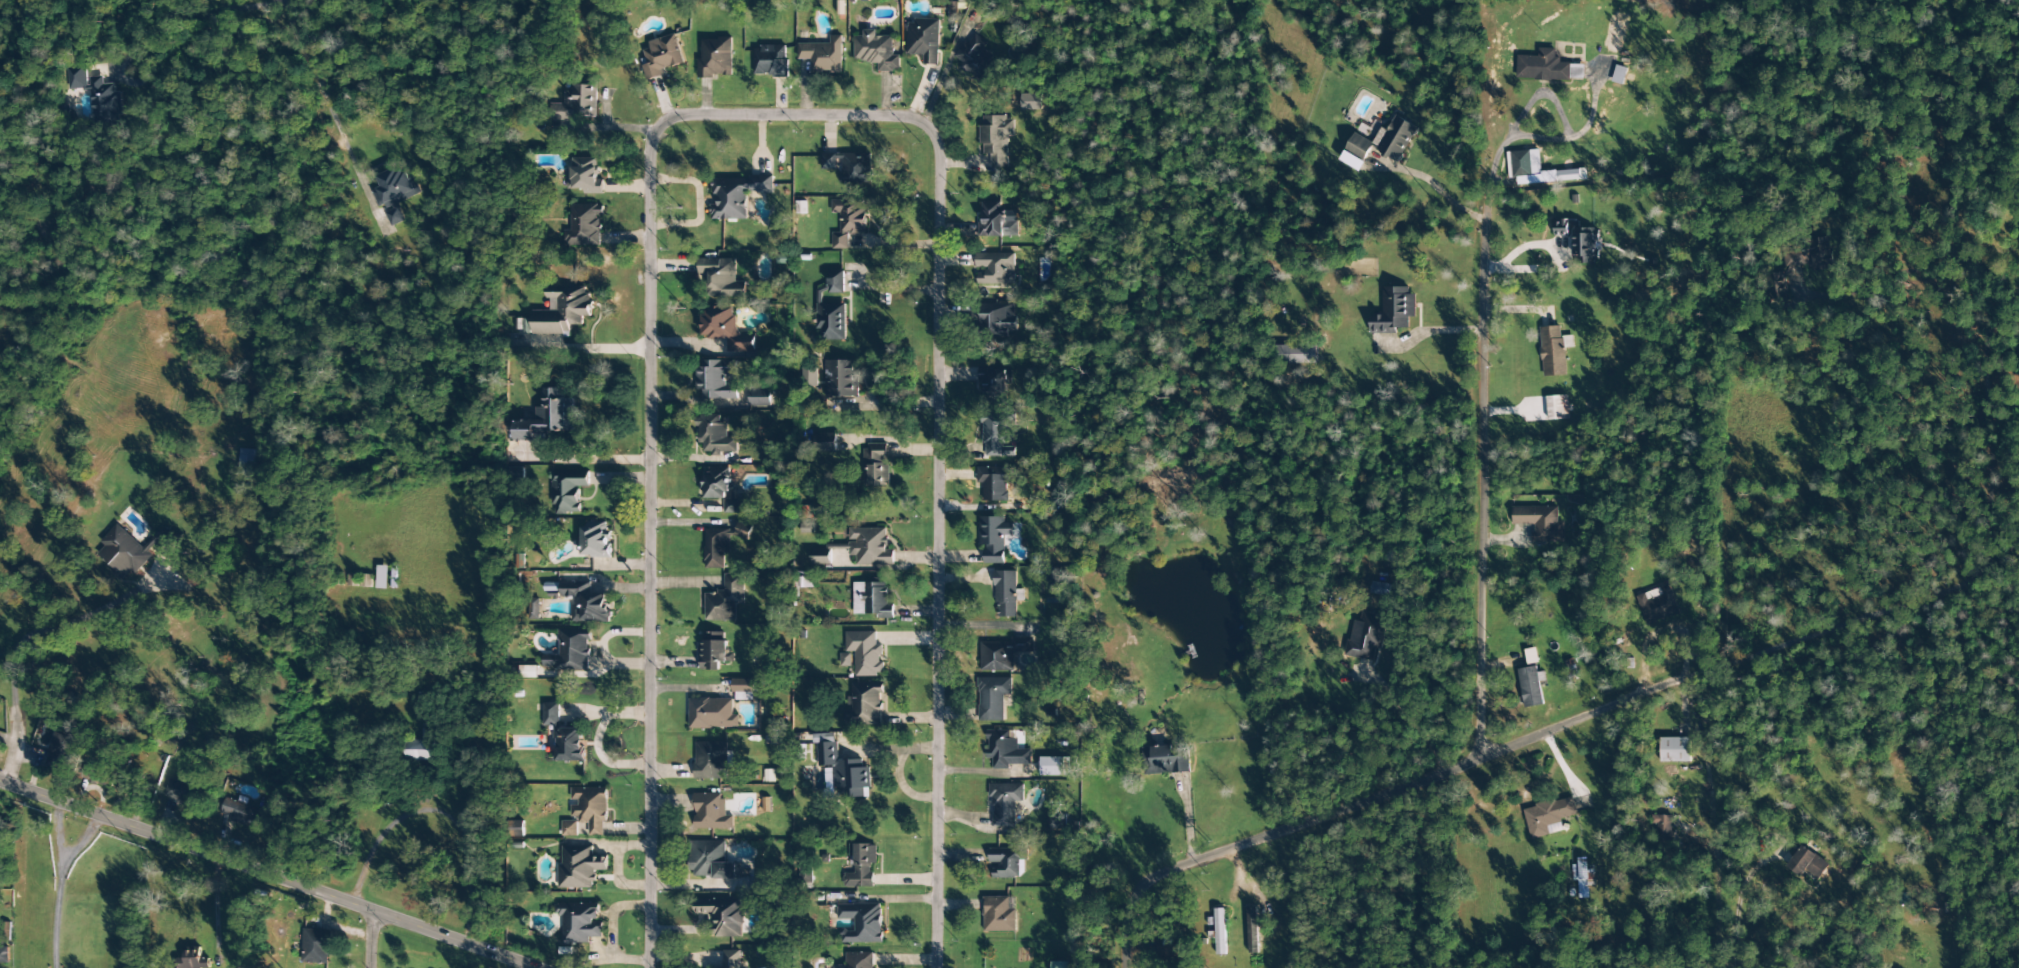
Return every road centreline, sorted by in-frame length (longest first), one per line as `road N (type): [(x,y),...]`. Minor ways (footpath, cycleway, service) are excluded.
road 1 (residential): [(643,967),(646,139),(673,113),(689,111),(909,115),(935,141),(932,967)]
road 2 (residential): [(1102,967),(1105,901),(1136,864),(1605,686),(1949,573),(1969,524)]
road 3 (residential): [(1443,752),(1458,706),(1459,274),(1467,154)]
road 4 (tertiary): [(537,967),(0,779)]

